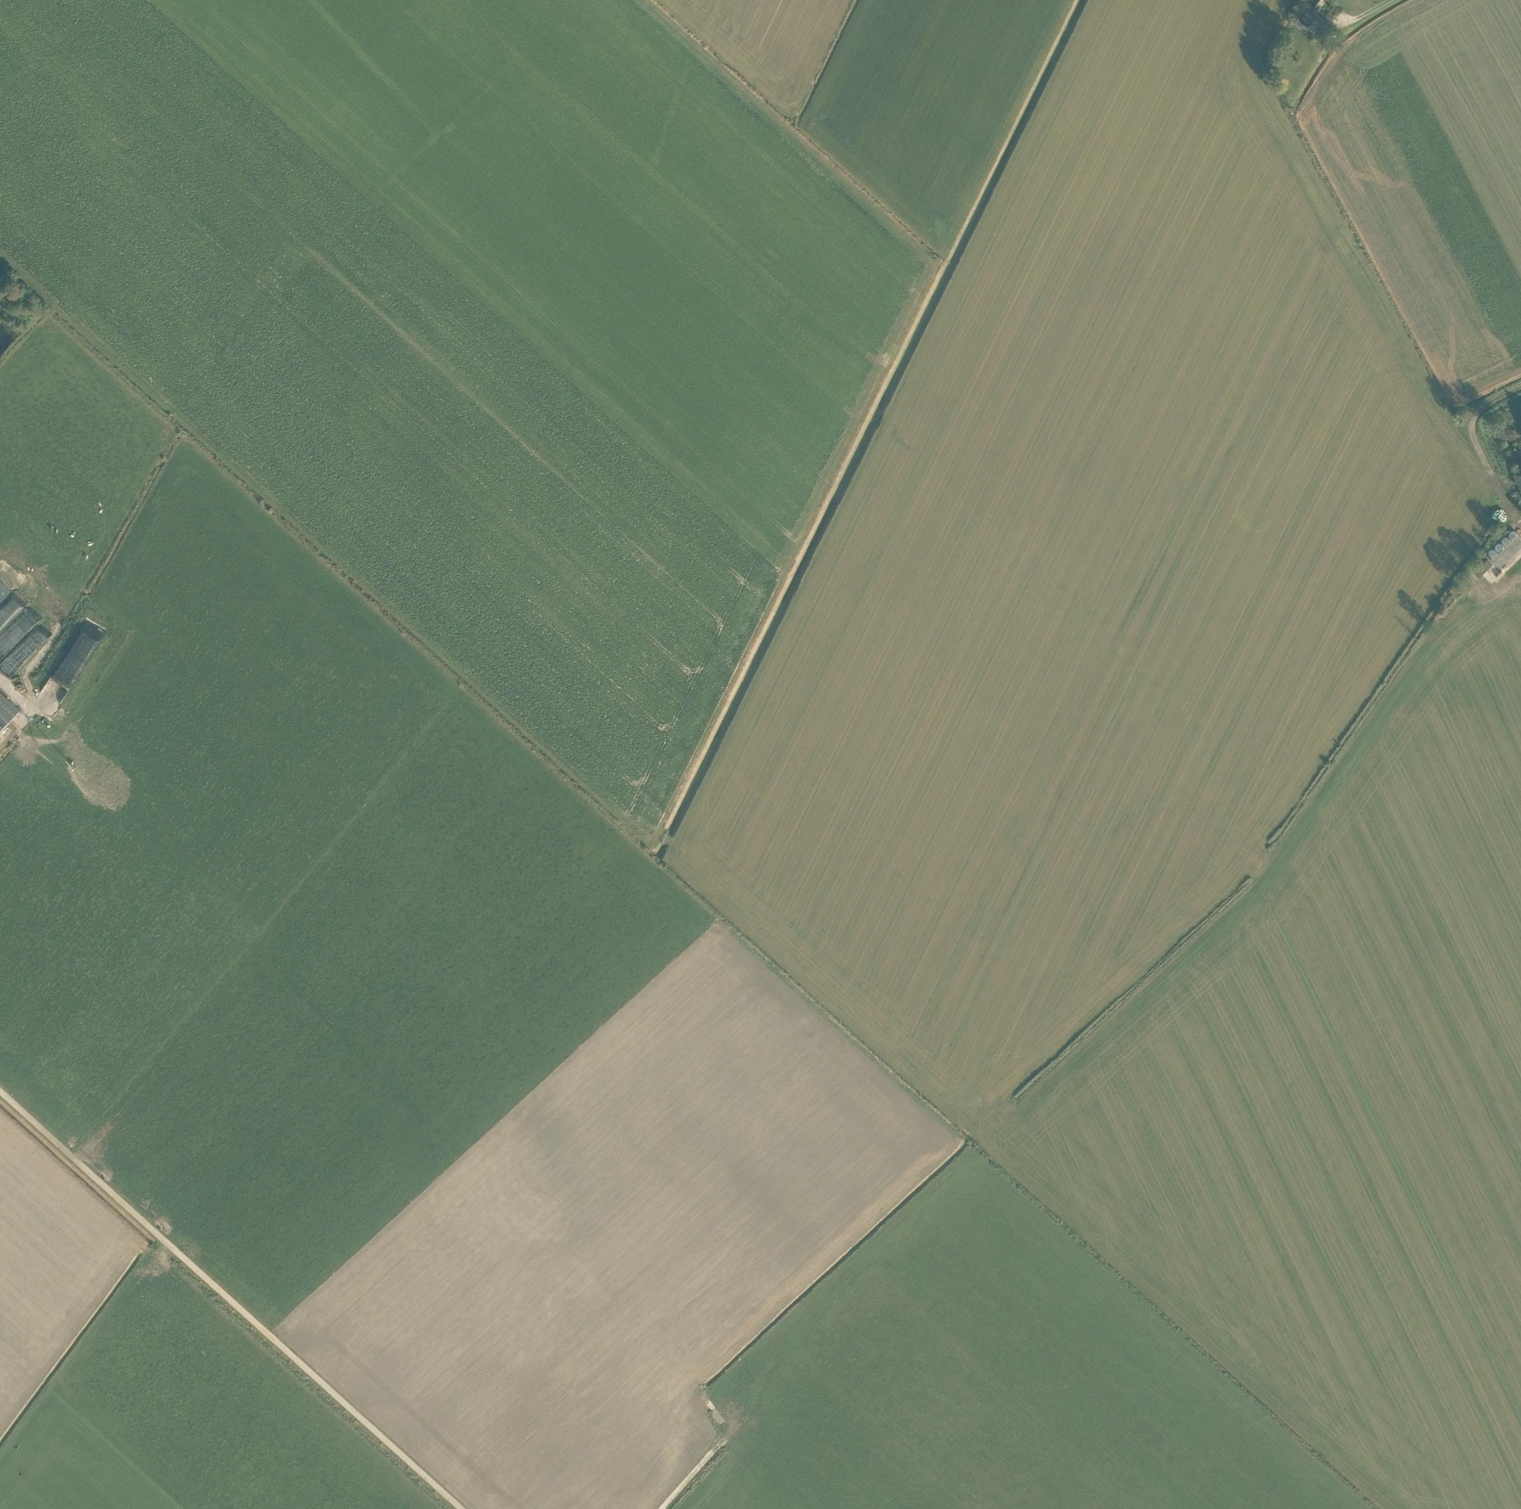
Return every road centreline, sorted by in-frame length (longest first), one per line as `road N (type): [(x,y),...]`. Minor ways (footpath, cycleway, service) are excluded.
road 1 (track): [(0,742),(27,710),(40,712),(686,1381),(723,1429),(735,1464)]

